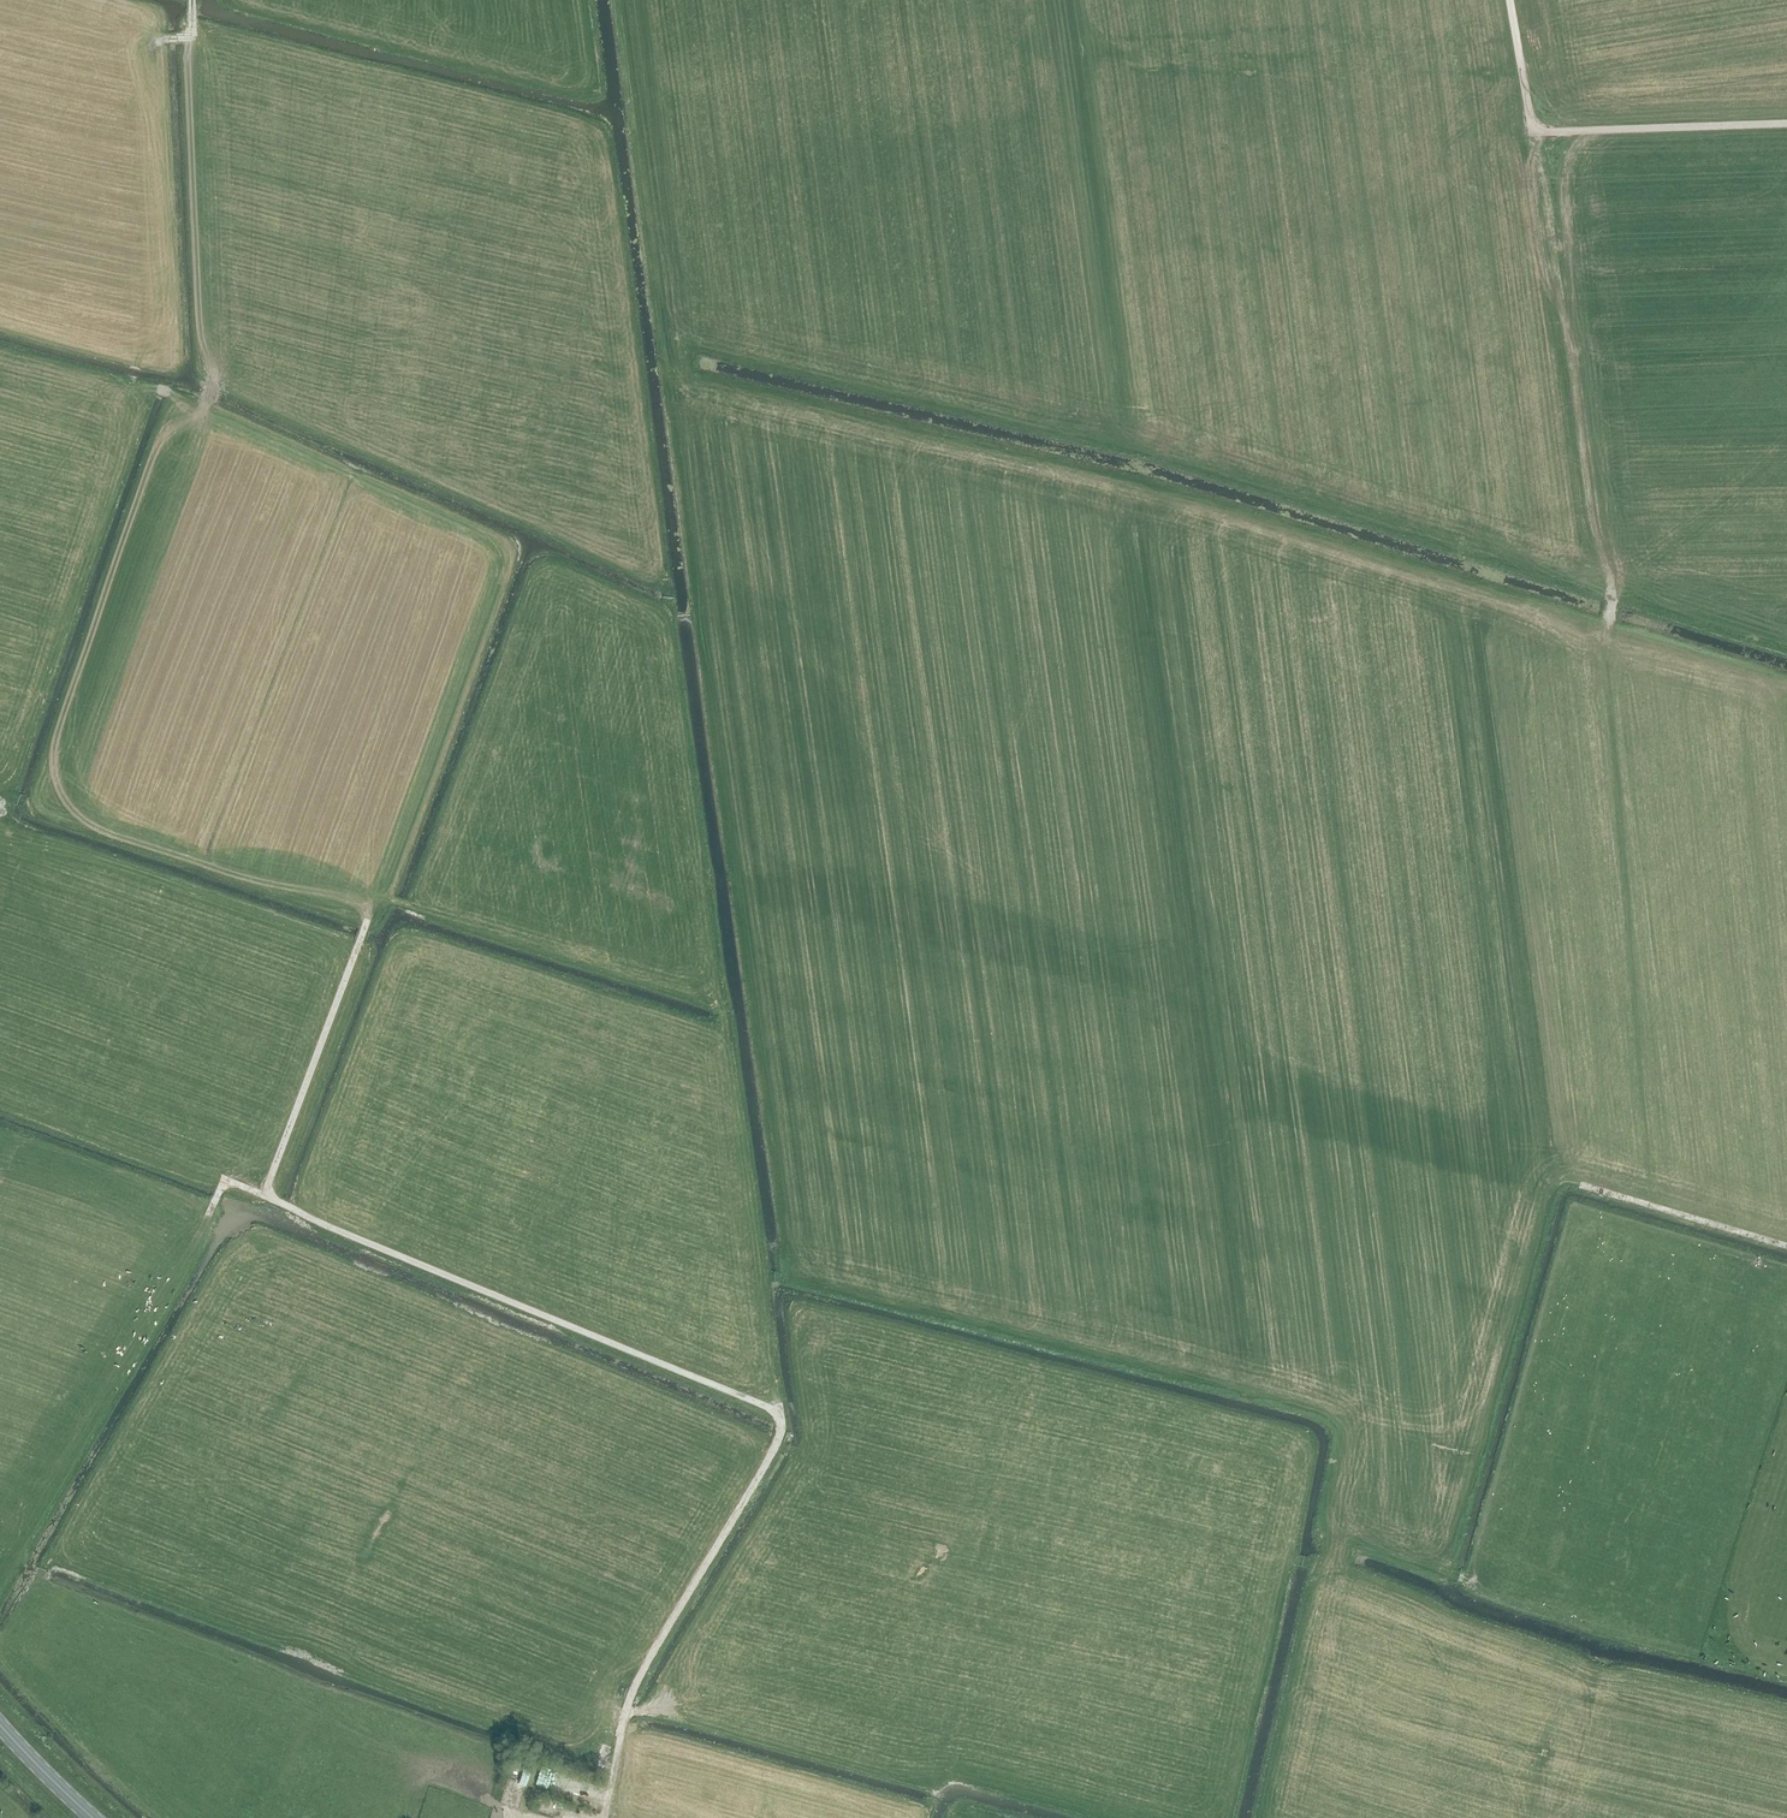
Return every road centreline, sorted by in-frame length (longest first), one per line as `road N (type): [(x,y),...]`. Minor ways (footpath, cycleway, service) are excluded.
road 1 (track): [(617,1774),(637,1681),(778,1441),(774,1410),(223,1183),(210,1215)]
road 2 (track): [(1510,0),(1536,129),(1786,123)]
road 3 (track): [(265,1199),(366,925)]
road 4 (track): [(1786,1246),(1580,1184)]
road 5 (primary): [(94,1817),(0,1724)]

